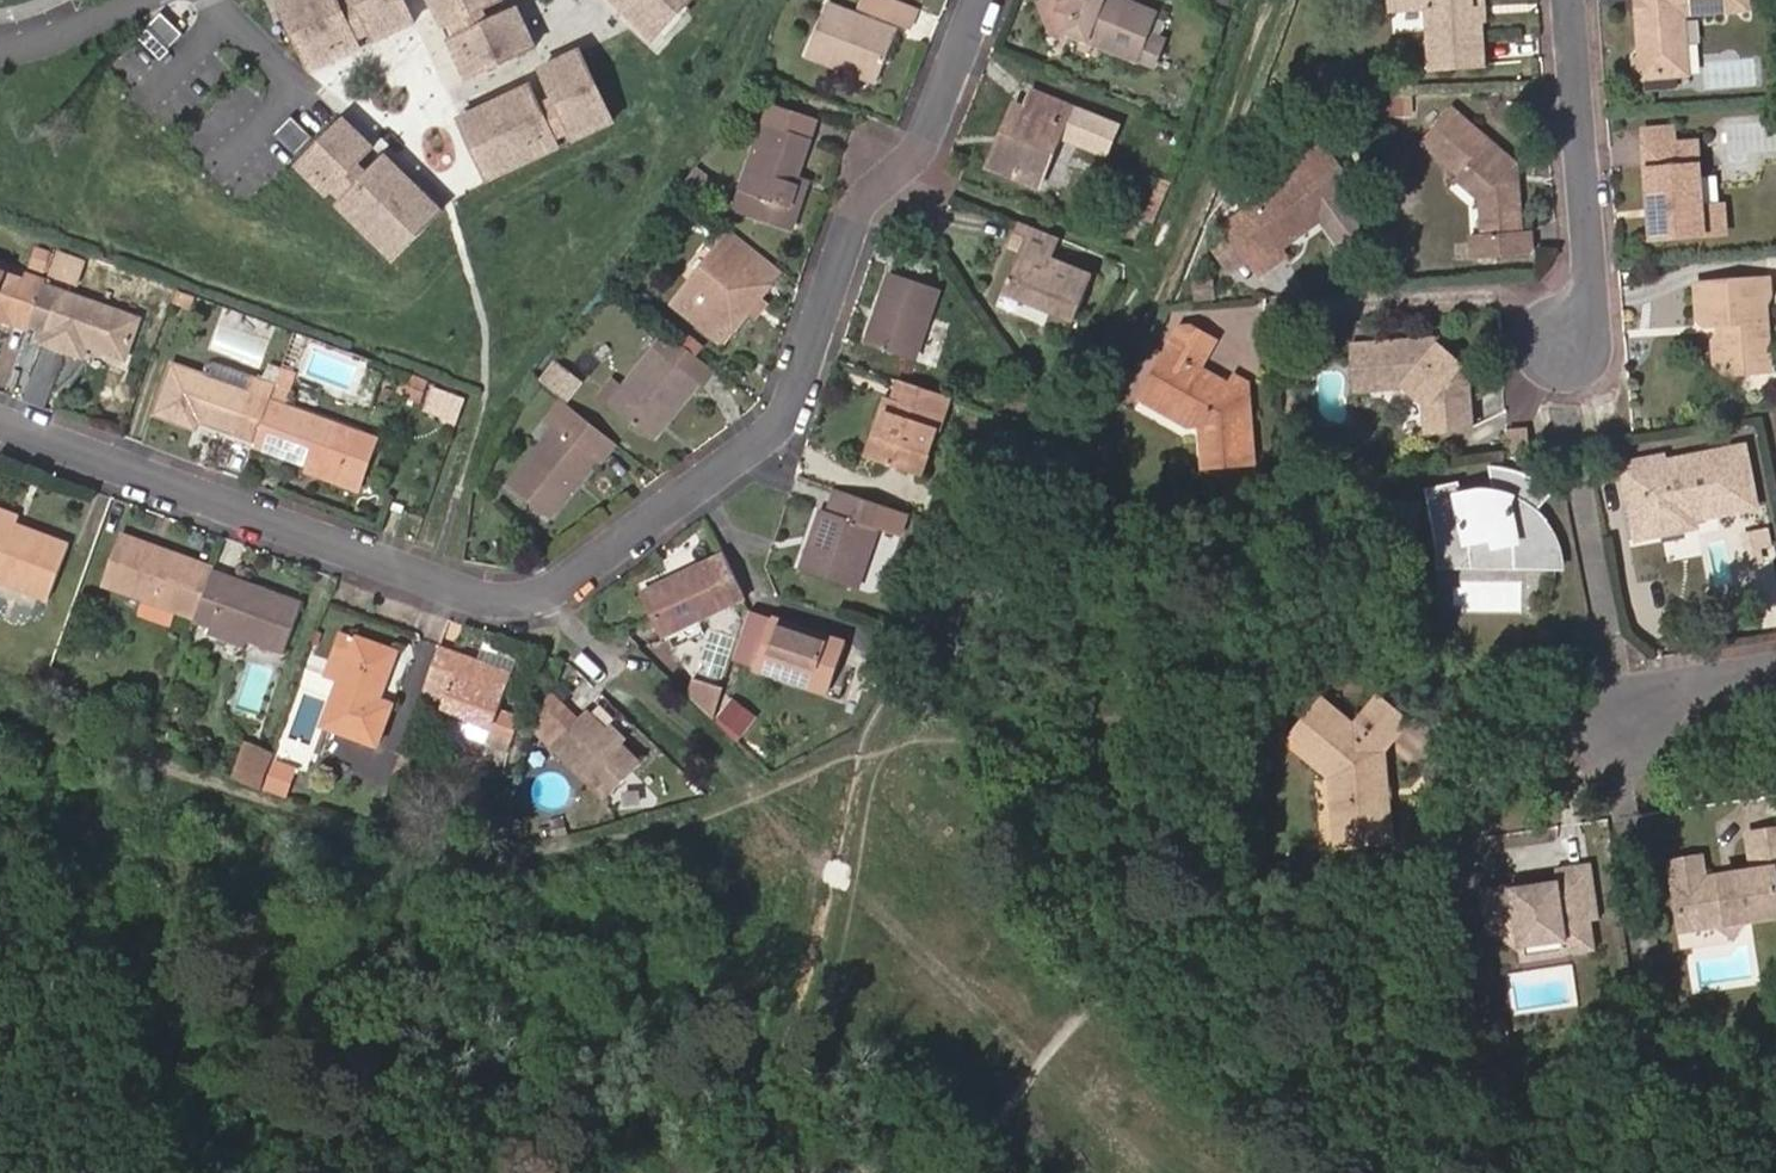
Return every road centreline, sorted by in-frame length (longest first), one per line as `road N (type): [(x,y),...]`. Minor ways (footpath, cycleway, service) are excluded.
road 1 (residential): [(982,0),(926,139),(854,218),(790,408),(775,430),(655,525),(547,591),(471,593),(0,419)]
road 2 (residential): [(1571,0),(1591,289),(1568,343)]
road 3 (residential): [(1775,674),(1679,691),(1627,717)]
road 4 (residential): [(0,48),(38,43),(135,0)]

